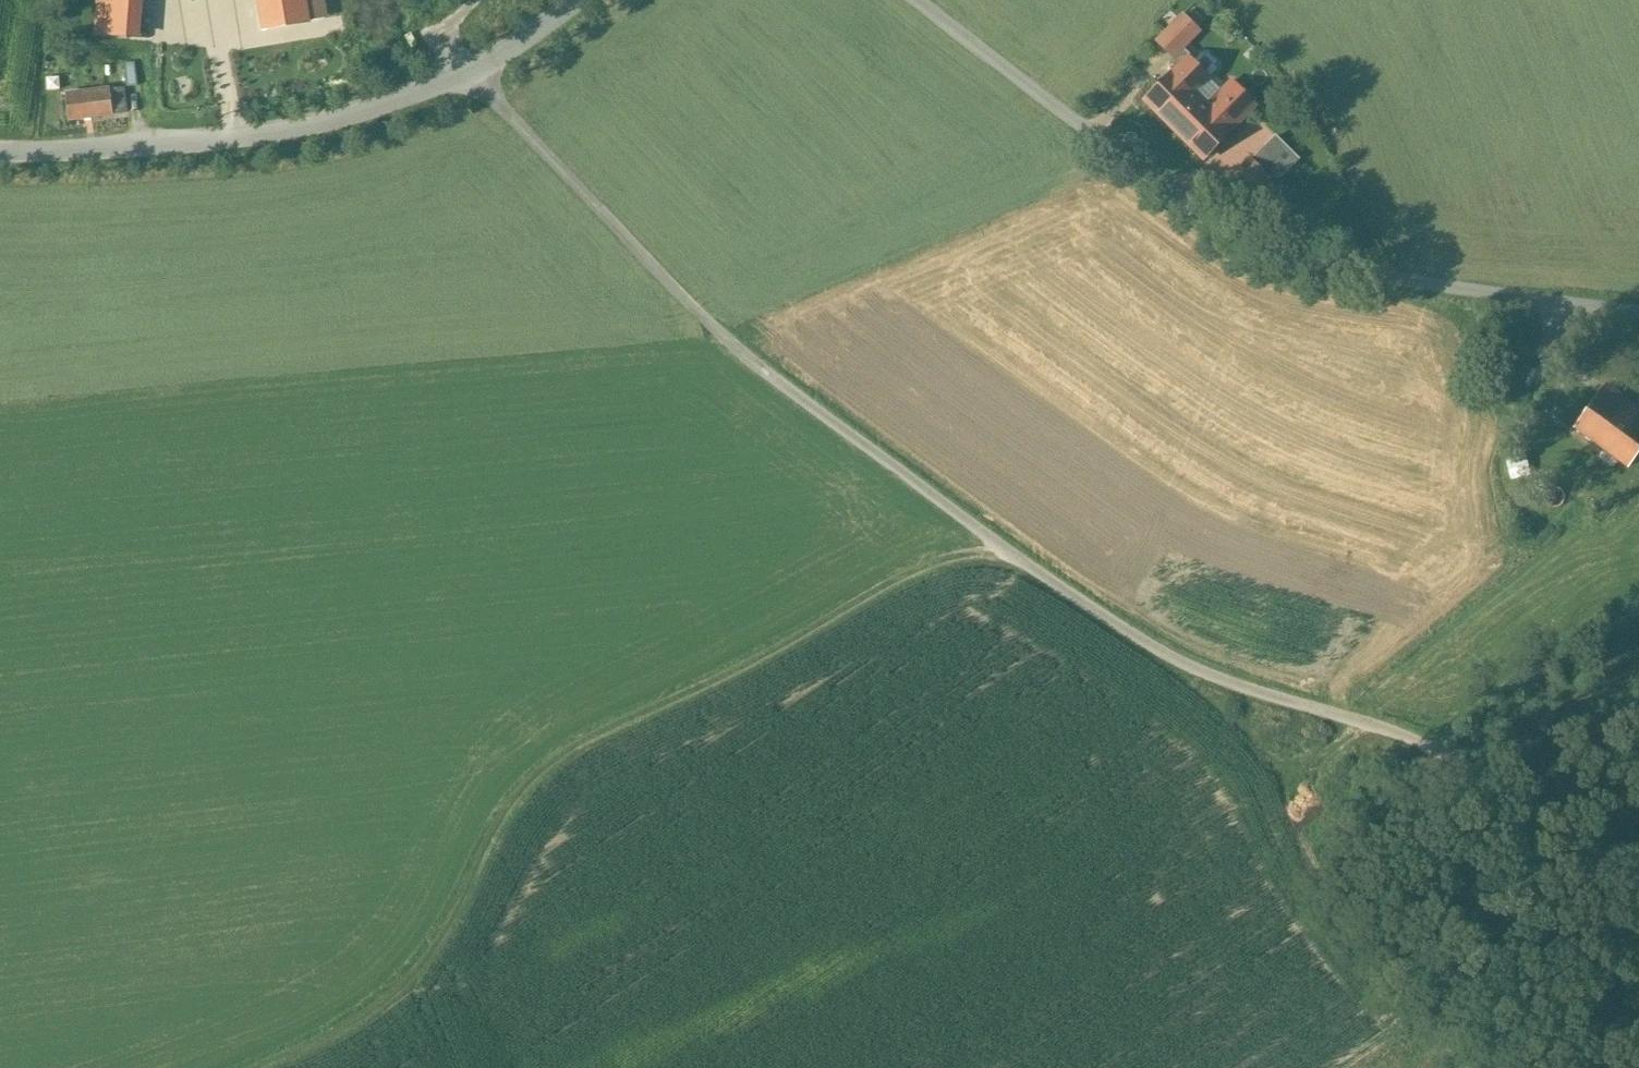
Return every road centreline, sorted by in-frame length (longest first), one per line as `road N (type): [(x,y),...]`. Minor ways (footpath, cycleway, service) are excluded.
road 1 (track): [(1026,559),(976,555),(936,563),(575,748),(511,801),(447,928),(399,989),(262,1067)]
road 2 (unclassified): [(920,0),(1260,257),(1455,294),(1638,316)]
road 3 (residential): [(0,153),(210,142),(352,115),(471,73),(574,0)]

